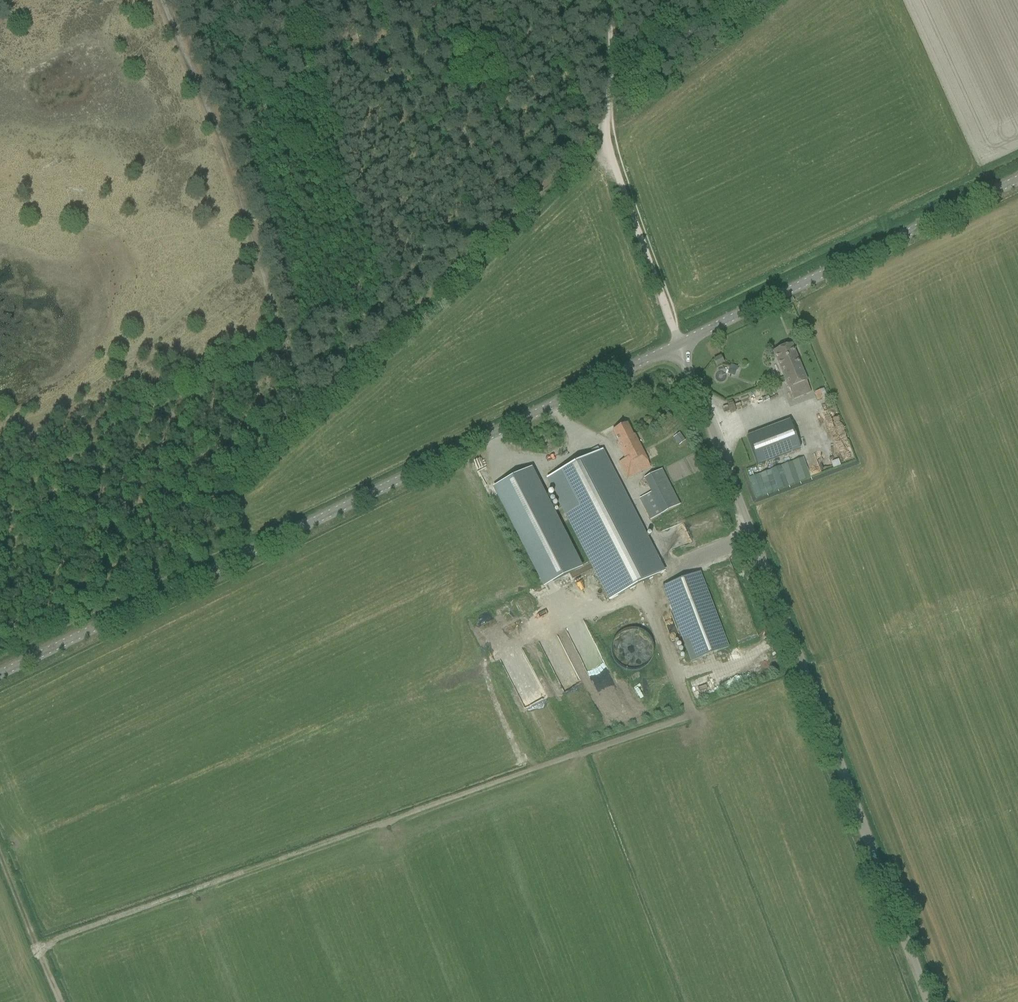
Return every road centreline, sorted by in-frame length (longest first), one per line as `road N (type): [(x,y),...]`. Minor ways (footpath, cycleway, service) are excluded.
road 1 (track): [(42,949),(694,715),(659,622)]
road 2 (unclassified): [(0,677),(679,344)]
road 3 (unclassified): [(930,1001),(679,344)]
road 4 (track): [(609,143),(569,170),(325,395),(305,396),(287,351)]
road 5 (unclassified): [(679,344),(1017,181)]
road 6 (track): [(262,267),(228,276),(132,356),(50,411),(0,433)]
road 7 (track): [(262,267),(163,0)]
road 8 (track): [(679,344),(609,143)]
road 9 (track): [(0,850),(63,1001)]
road 10 (track): [(609,143),(604,0)]

